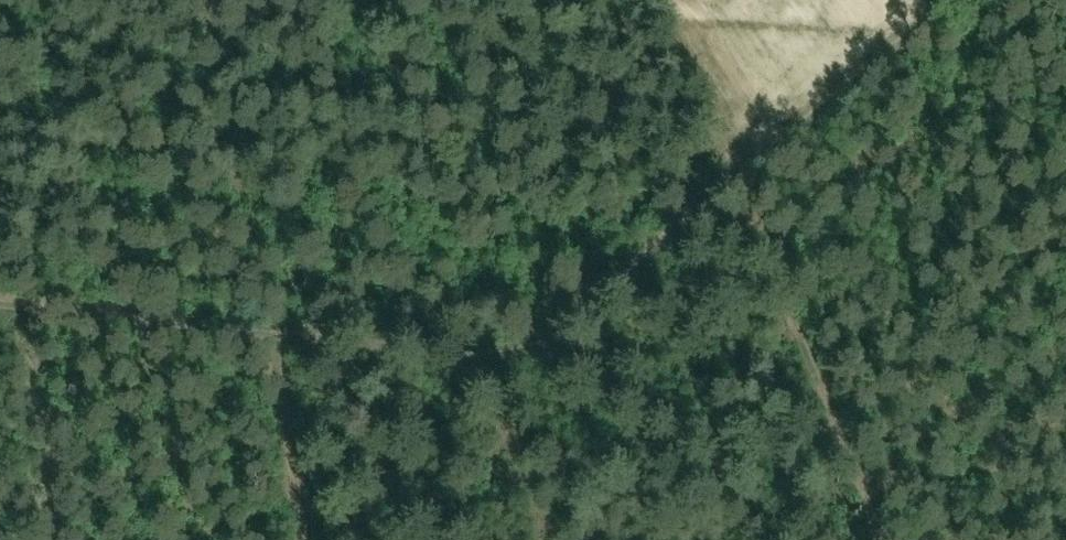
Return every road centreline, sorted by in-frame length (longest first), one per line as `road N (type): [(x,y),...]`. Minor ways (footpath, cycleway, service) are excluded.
road 1 (track): [(946,0),(630,274),(525,344),(506,350),(412,344),(0,301)]
road 2 (track): [(869,539),(741,176)]
road 3 (track): [(1065,431),(835,449)]
road 4 (track): [(305,539),(276,330)]

